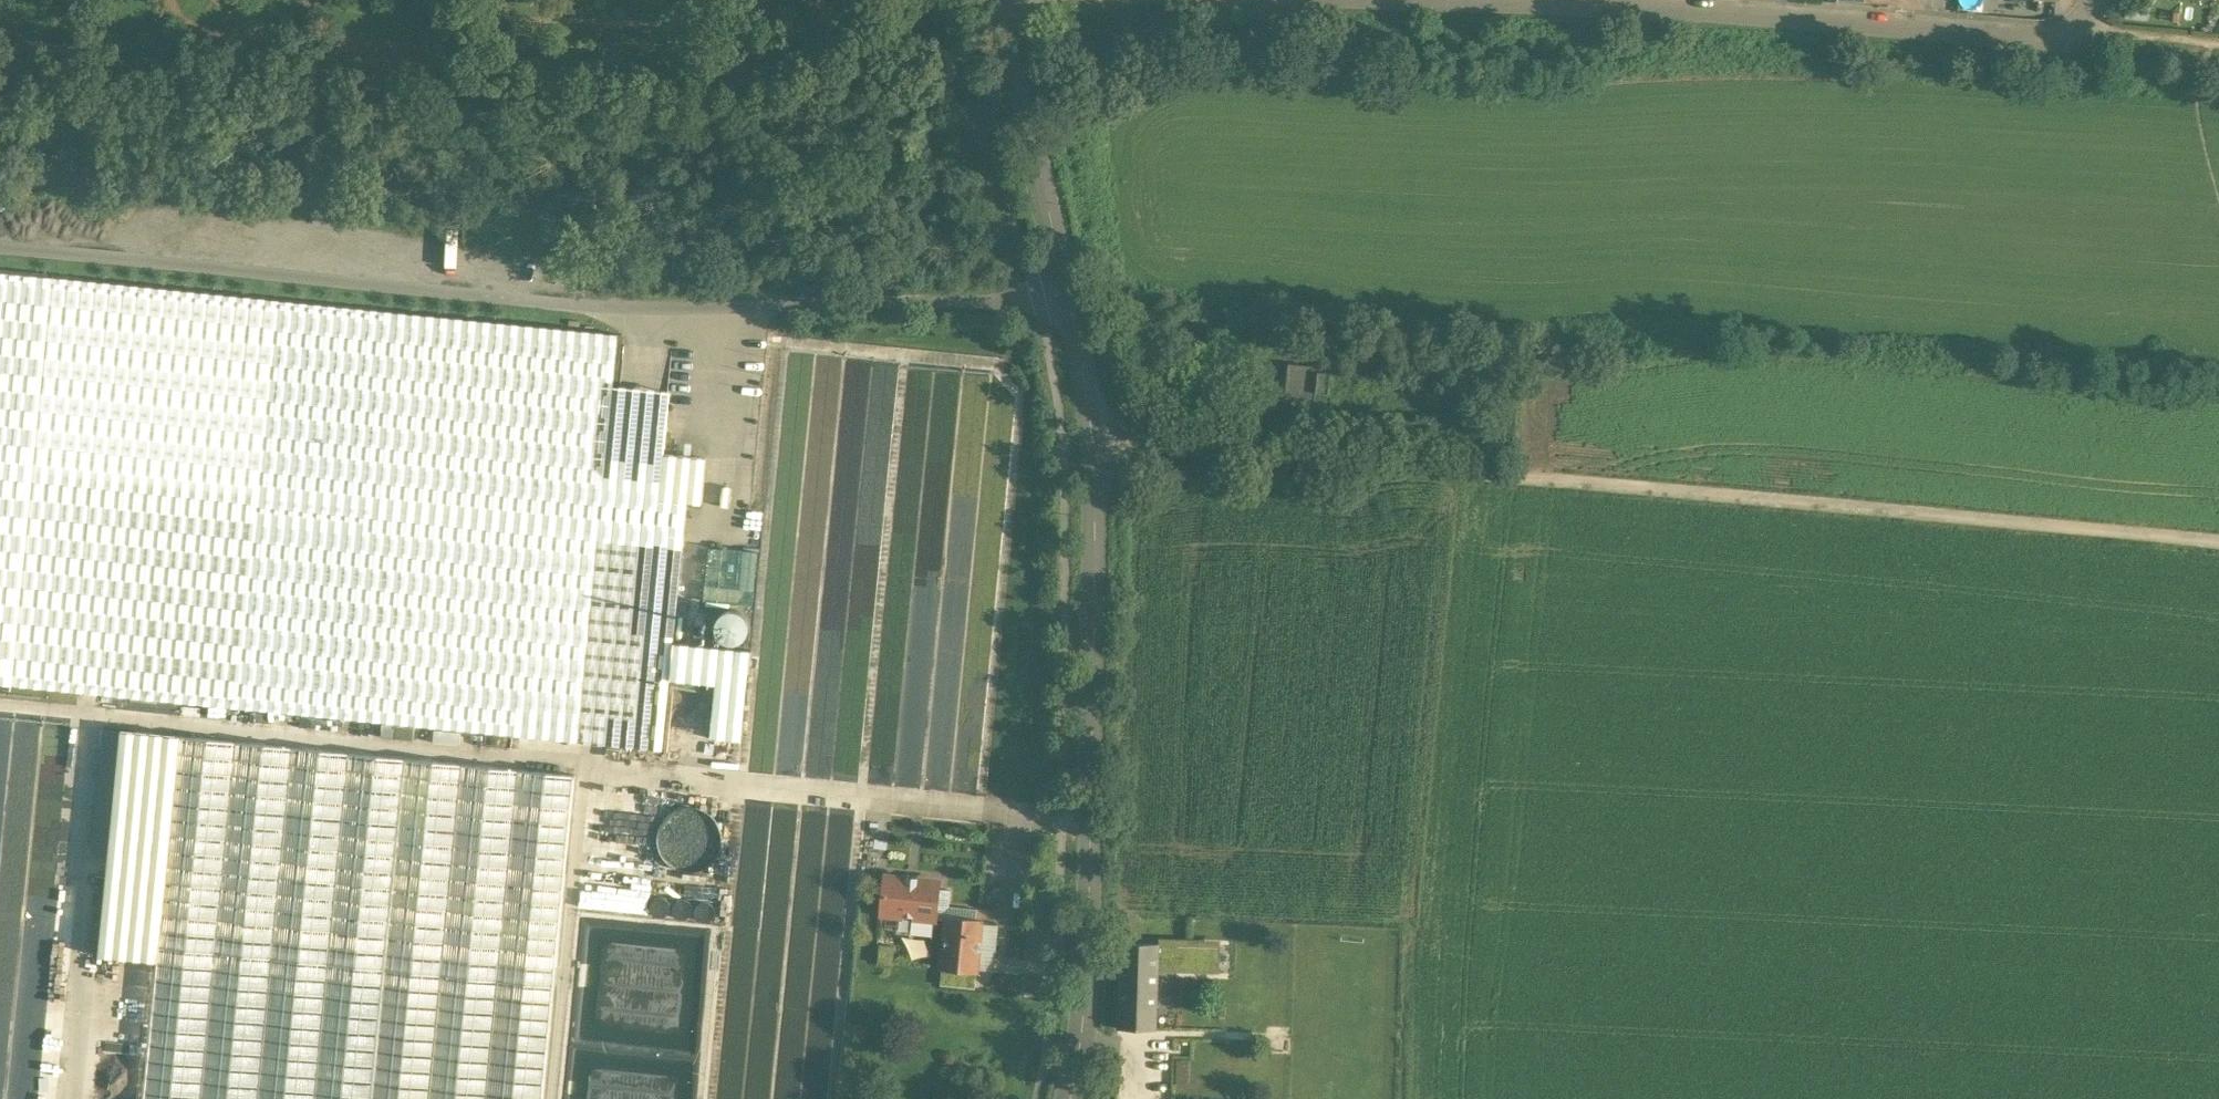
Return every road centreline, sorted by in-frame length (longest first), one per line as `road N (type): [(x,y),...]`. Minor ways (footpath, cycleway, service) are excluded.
road 1 (track): [(1093,438),(2218,540)]
road 2 (tertiary): [(1001,0),(1093,438),(1090,906),(1083,1019),(1065,1098)]
road 3 (residential): [(1470,0),(2078,34)]

